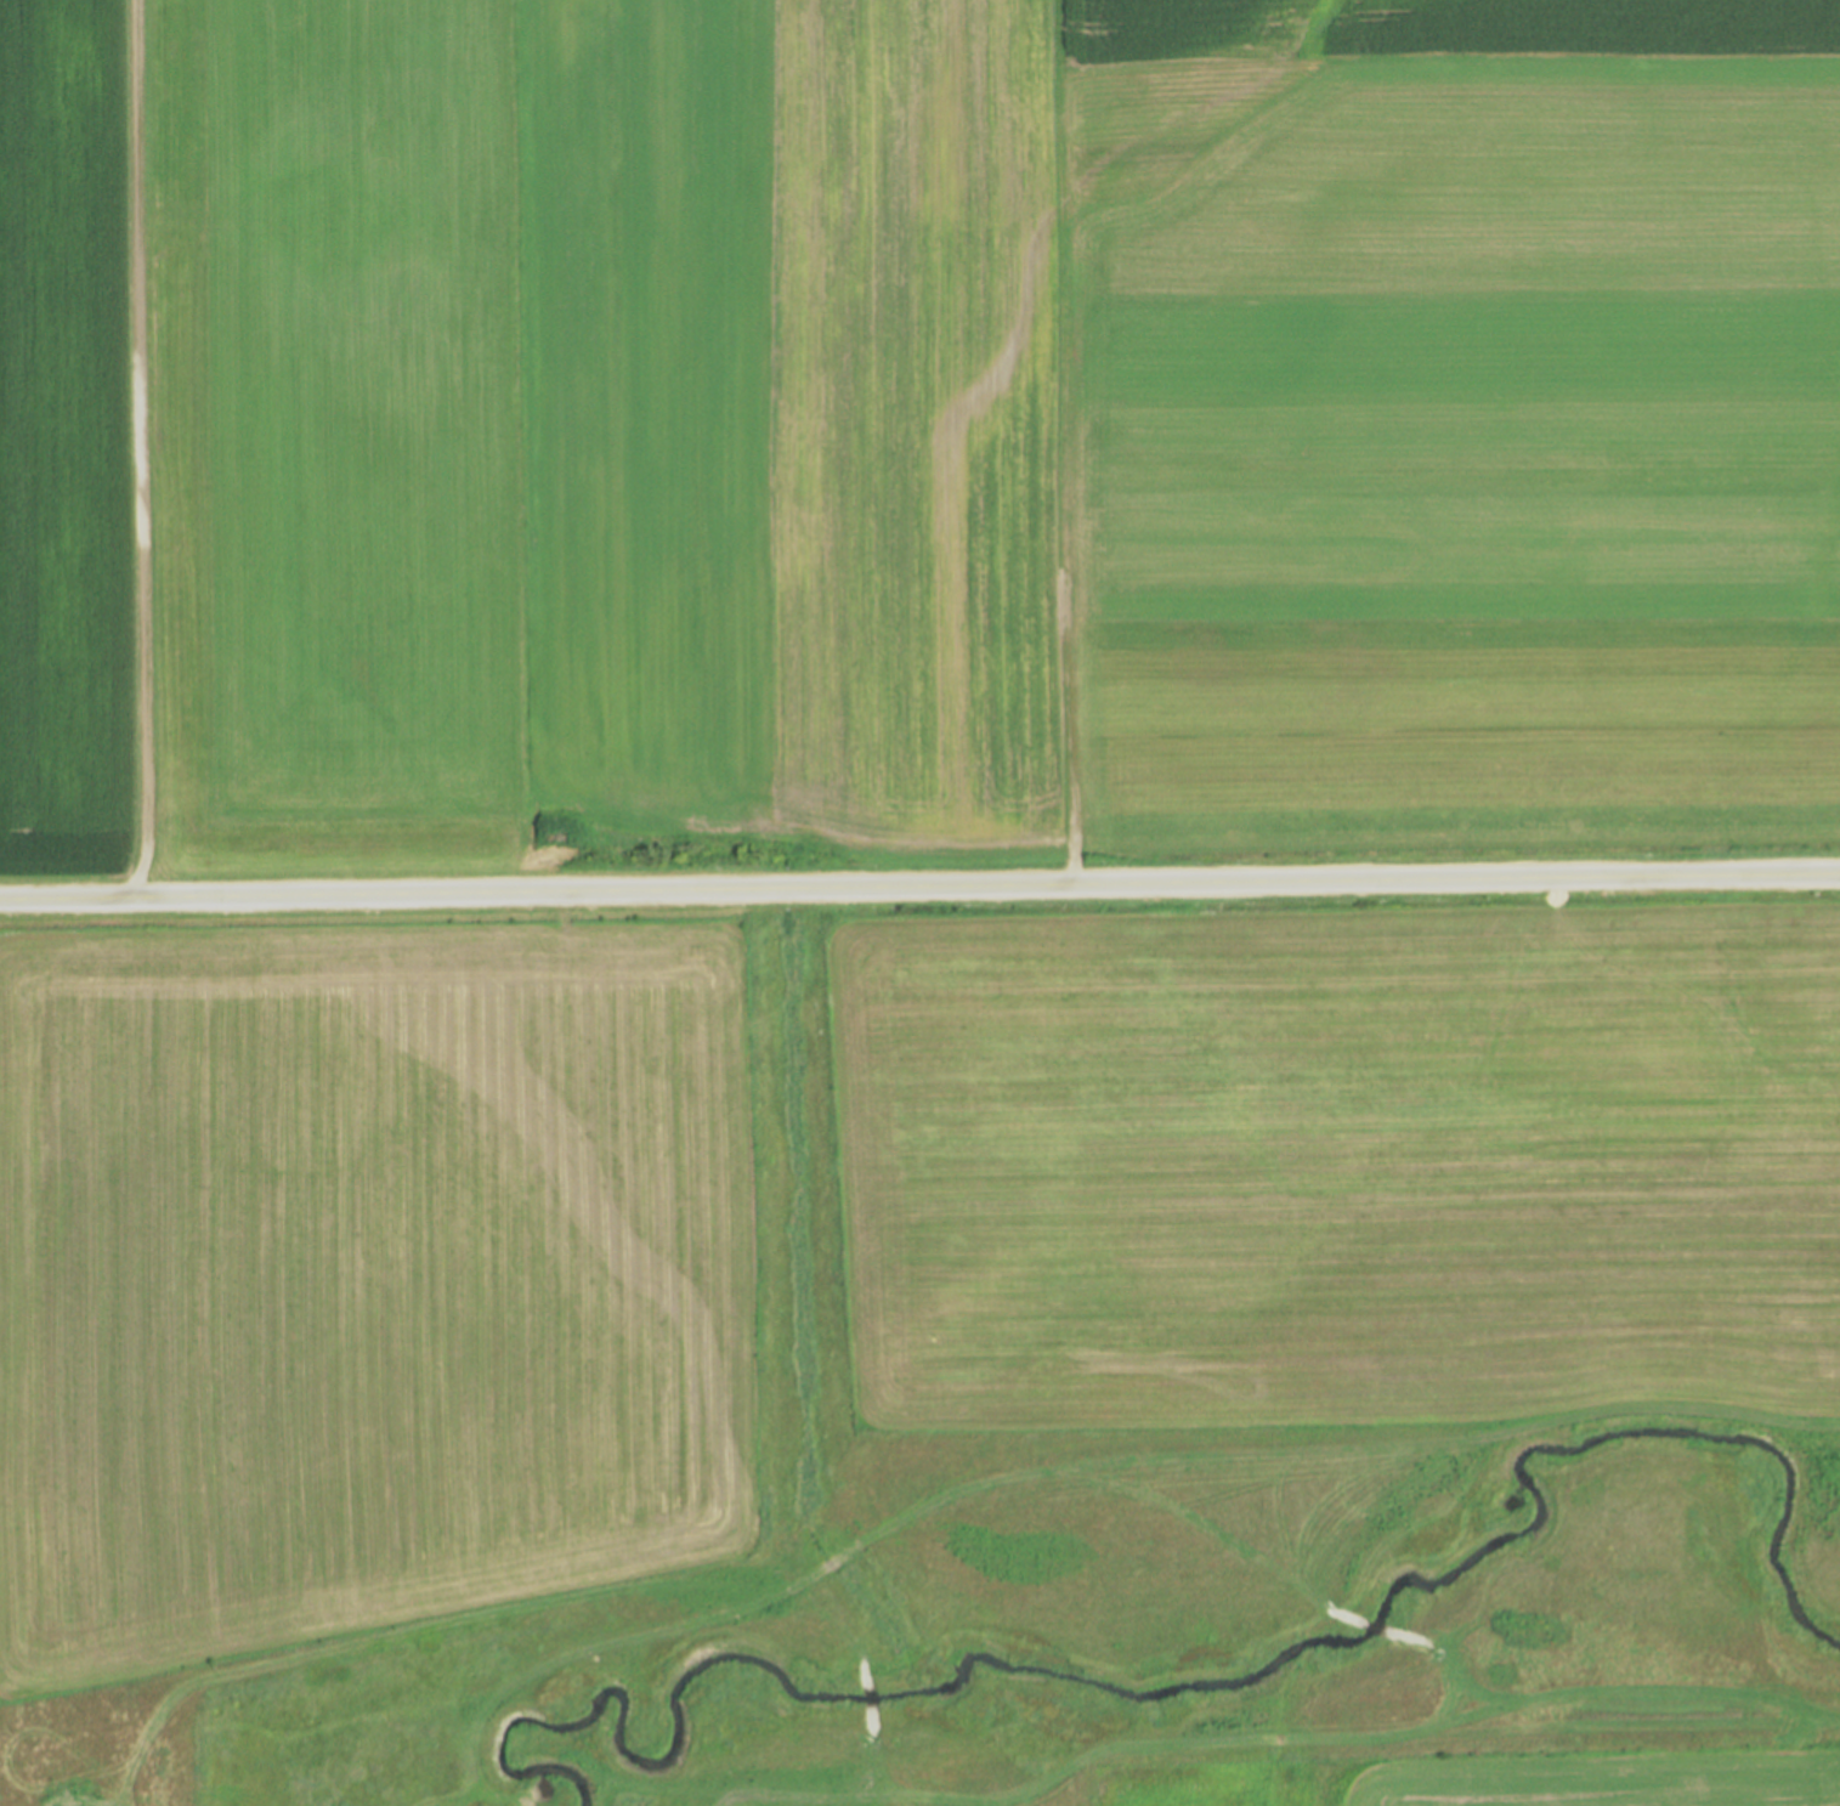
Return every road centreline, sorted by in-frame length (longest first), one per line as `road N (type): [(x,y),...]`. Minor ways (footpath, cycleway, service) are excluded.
road 1 (tertiary): [(0,898),(1839,871)]
road 2 (track): [(135,896),(134,0)]

